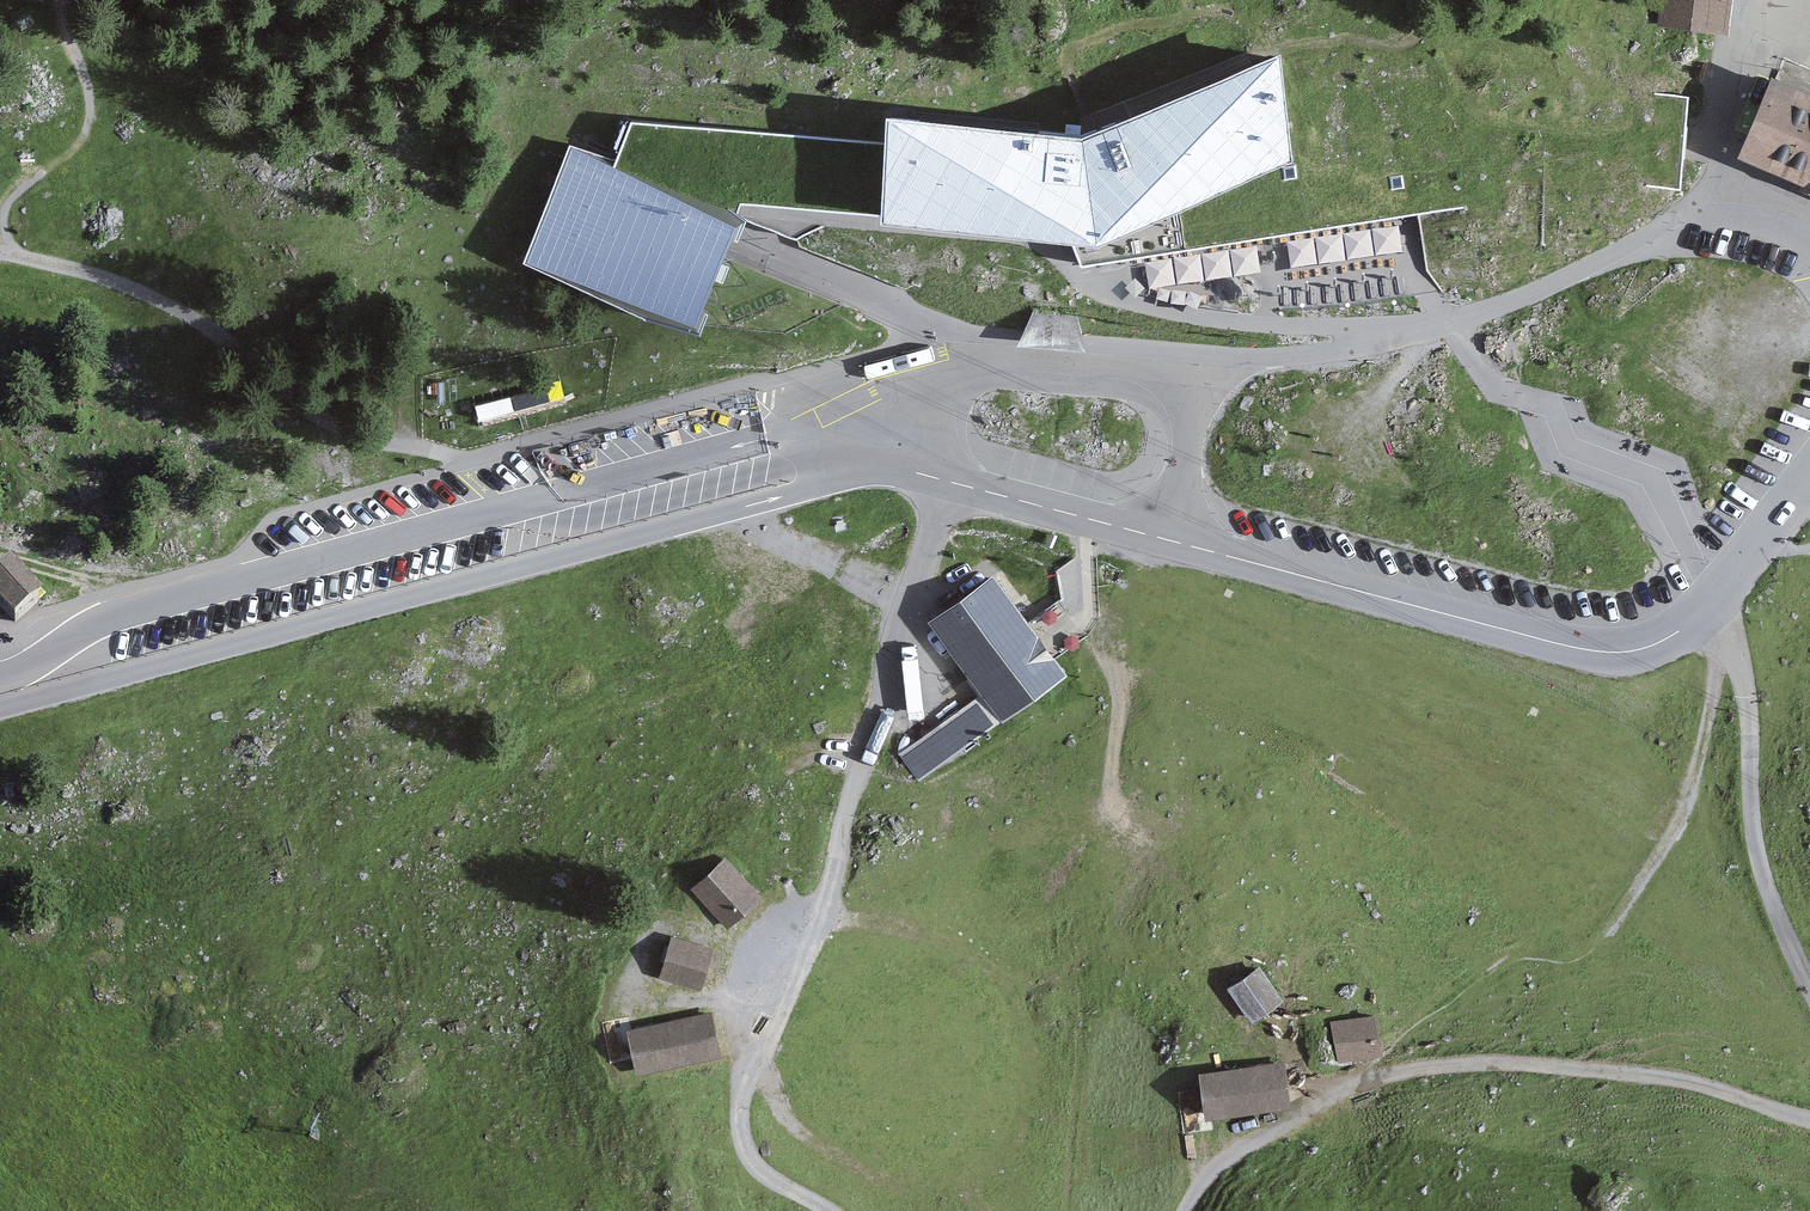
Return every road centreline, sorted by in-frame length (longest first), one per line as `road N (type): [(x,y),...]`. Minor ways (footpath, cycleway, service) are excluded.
road 1 (tertiary): [(850,452),(1541,640),(1617,652),(1660,641),(1695,617),(1809,476)]
road 2 (tertiary): [(0,708),(800,492),(850,452)]
road 3 (tertiary): [(850,452),(773,438),(501,508),(122,610),(0,677)]
road 4 (track): [(10,254),(175,307),(244,351),(315,419),(367,439),(452,455),(456,464)]
road 5 (track): [(1360,1083),(1435,1067),(1516,1066),(1703,1083),(1809,1118)]
road 6 (track): [(1809,983),(1769,897),(1751,806),(1749,703),(1727,625)]
road 7 (track): [(1611,932),(1677,841),(1727,625)]
road 8 (track): [(1183,1210),(1235,1153),(1360,1083)]
road 9 (track): [(826,1210),(750,1158),(741,1094),(749,1034)]

